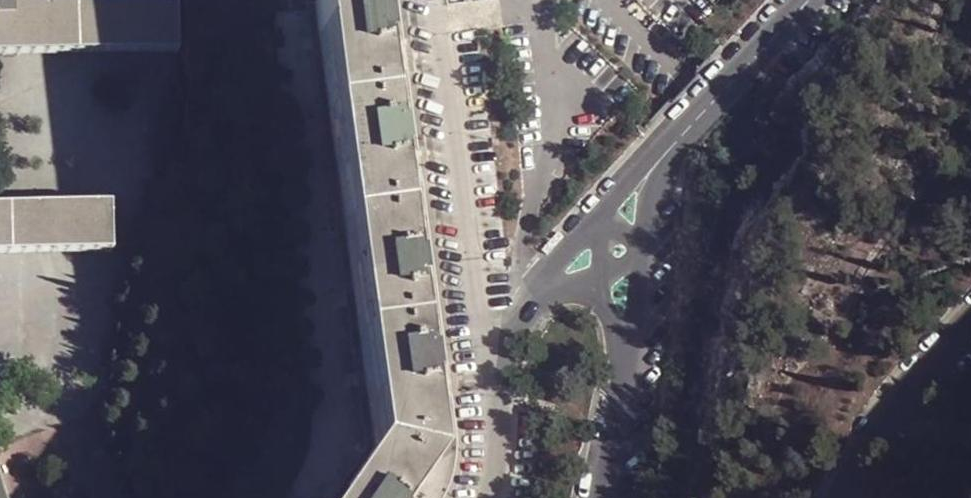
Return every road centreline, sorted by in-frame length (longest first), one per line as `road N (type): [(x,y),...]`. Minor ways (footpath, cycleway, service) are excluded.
road 1 (residential): [(806,0),(661,154)]
road 2 (residential): [(487,497),(498,375),(527,310)]

